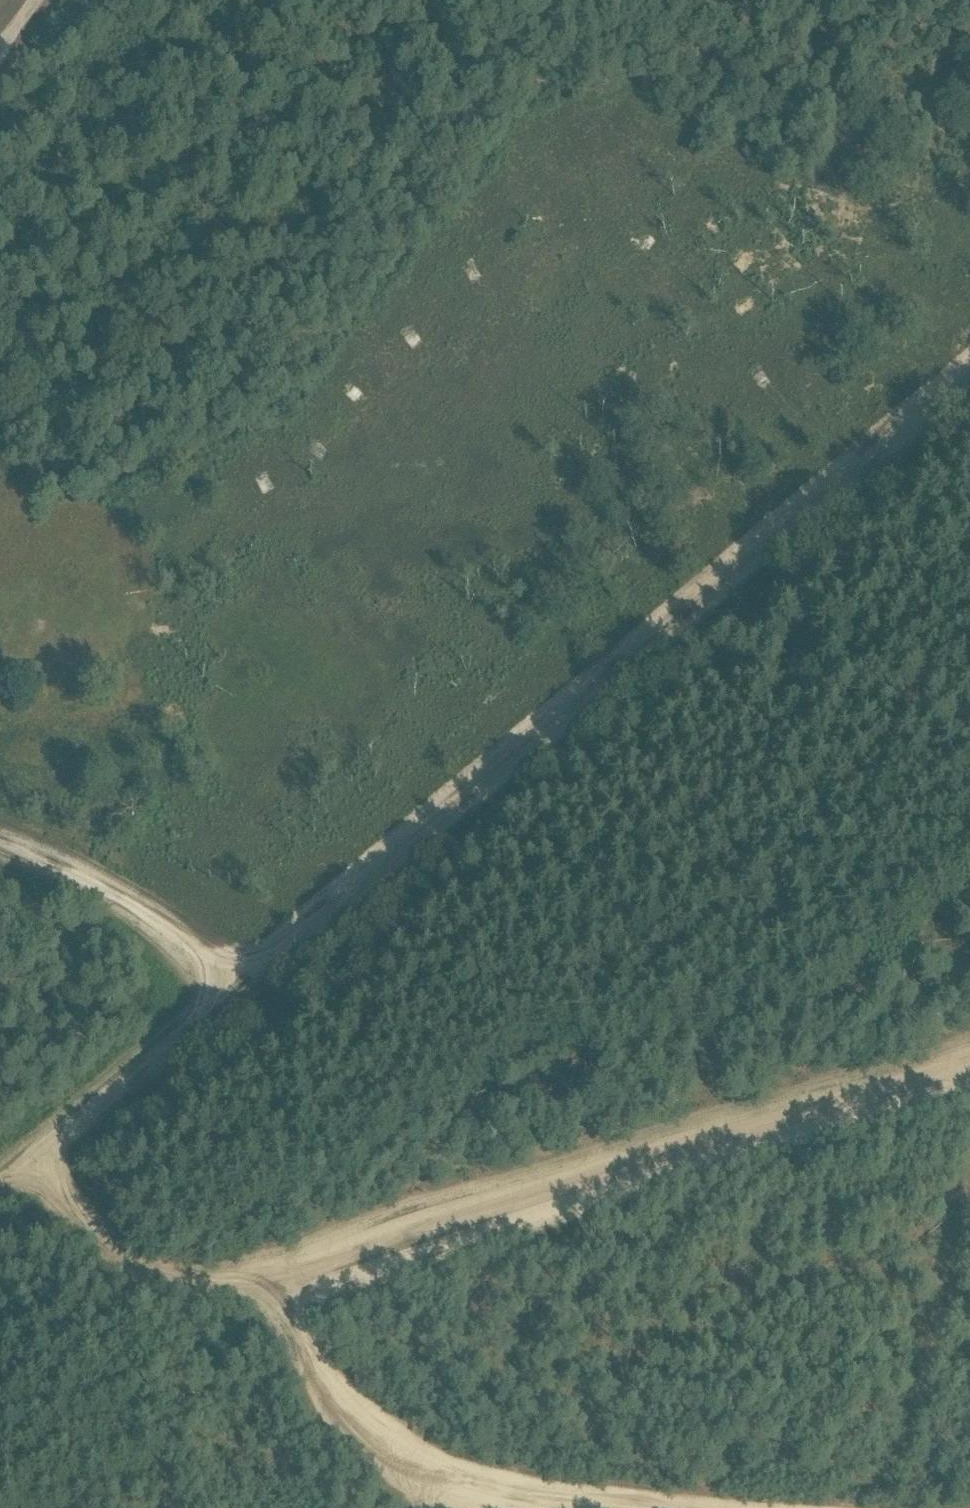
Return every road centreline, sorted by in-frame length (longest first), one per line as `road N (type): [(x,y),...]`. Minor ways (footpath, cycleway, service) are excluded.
road 1 (track): [(0,1180),(969,373)]
road 2 (track): [(30,1154),(97,1238),(145,1270),(182,1279),(271,1278),(969,1063)]
road 3 (track): [(271,1278),(329,1390),(368,1436),(422,1475),(484,1493),(652,1507)]

